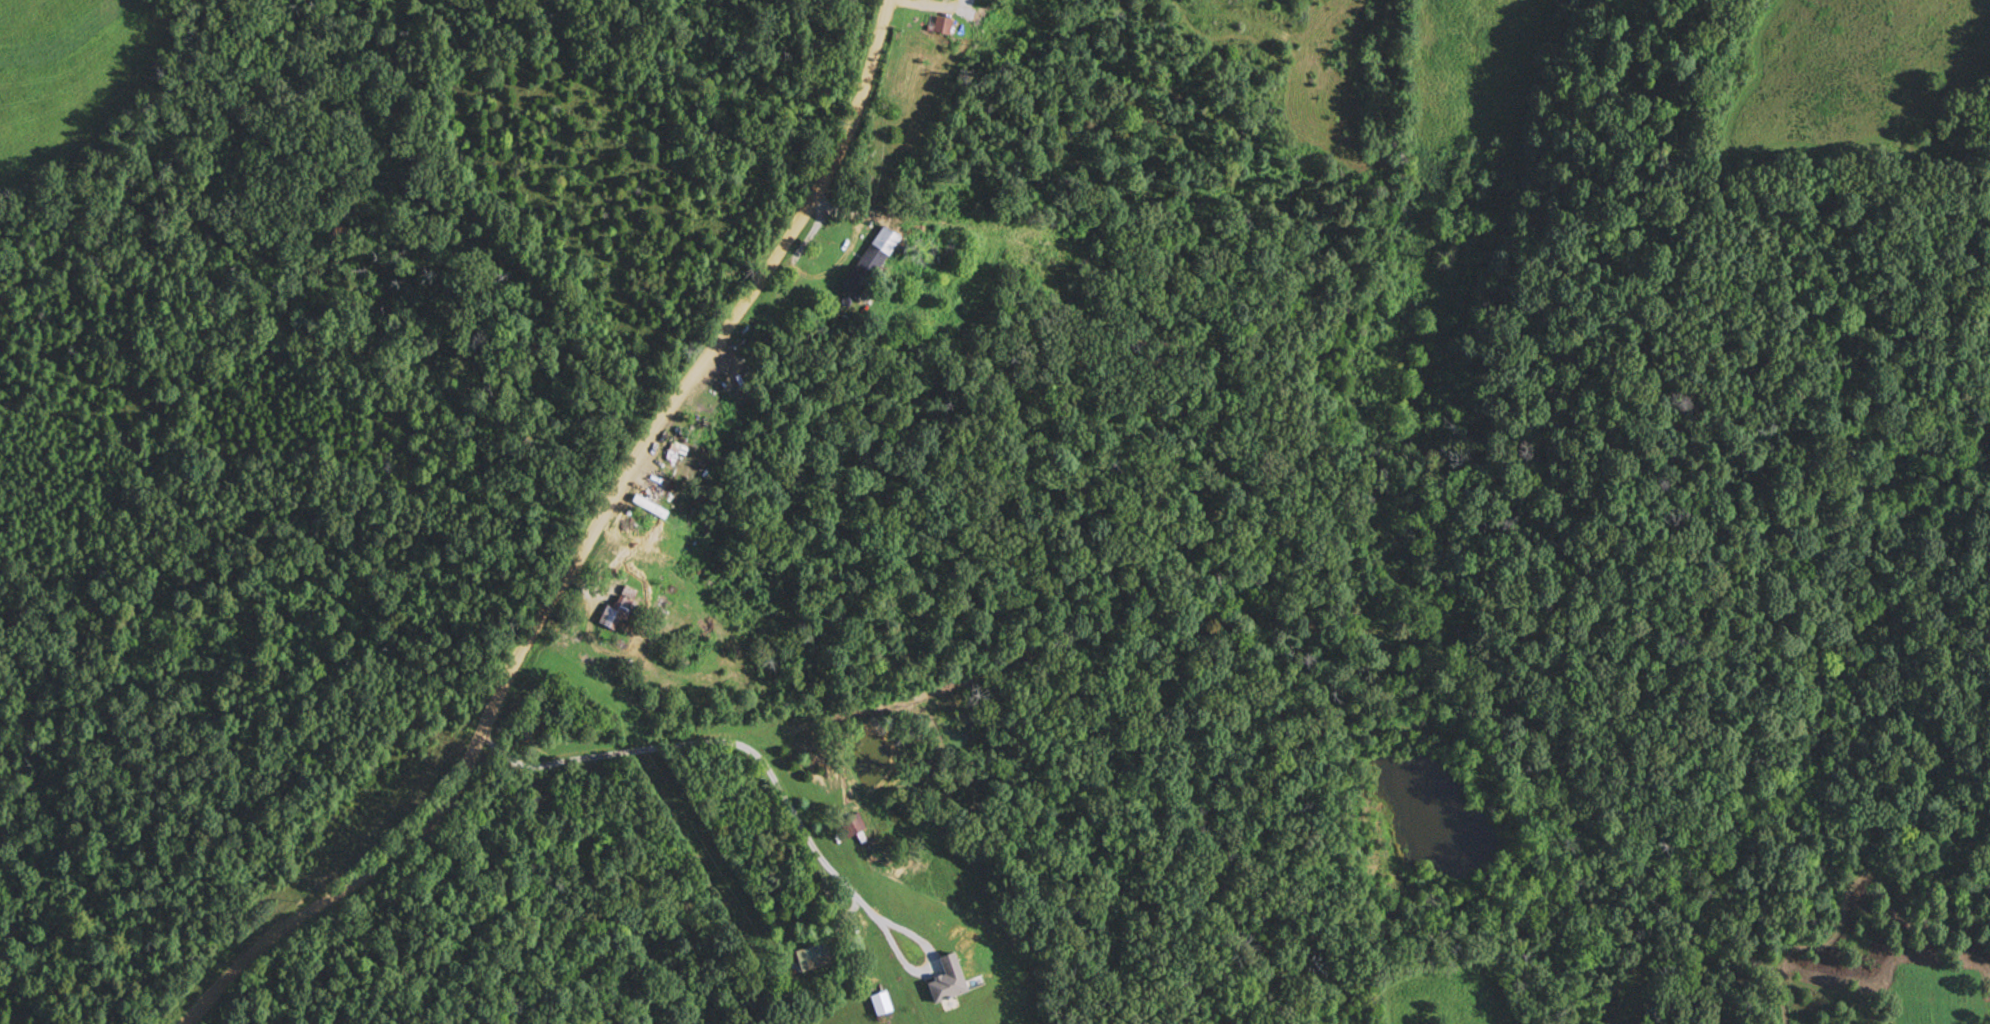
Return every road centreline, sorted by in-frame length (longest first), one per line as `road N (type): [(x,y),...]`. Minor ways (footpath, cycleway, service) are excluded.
road 1 (residential): [(186,1023),(261,943),(383,870),(475,787),(487,764),(493,709),(526,647),(823,195),(856,117),(889,0)]

